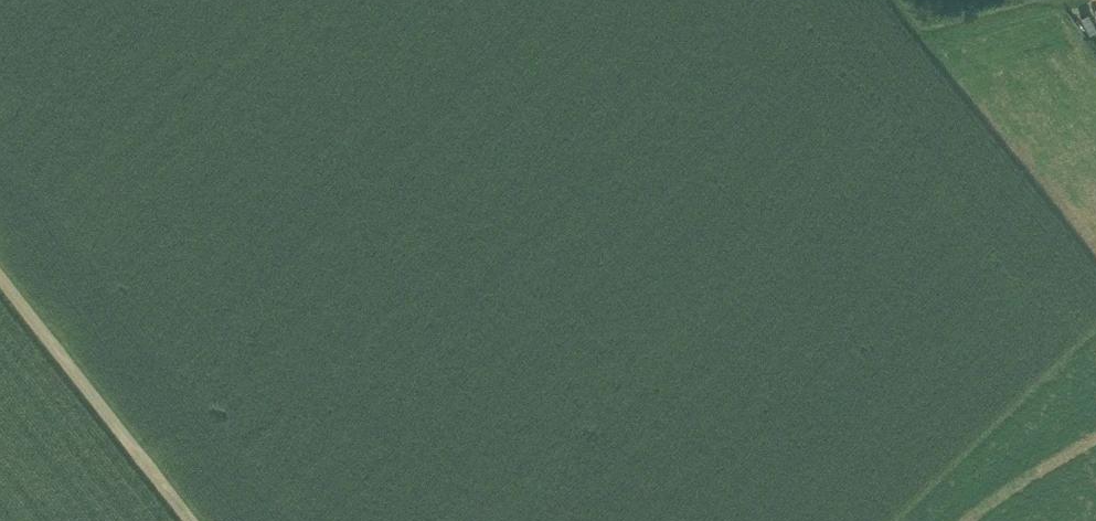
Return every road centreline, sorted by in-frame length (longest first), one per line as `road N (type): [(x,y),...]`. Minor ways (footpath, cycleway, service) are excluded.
road 1 (track): [(0,277),(193,520)]

